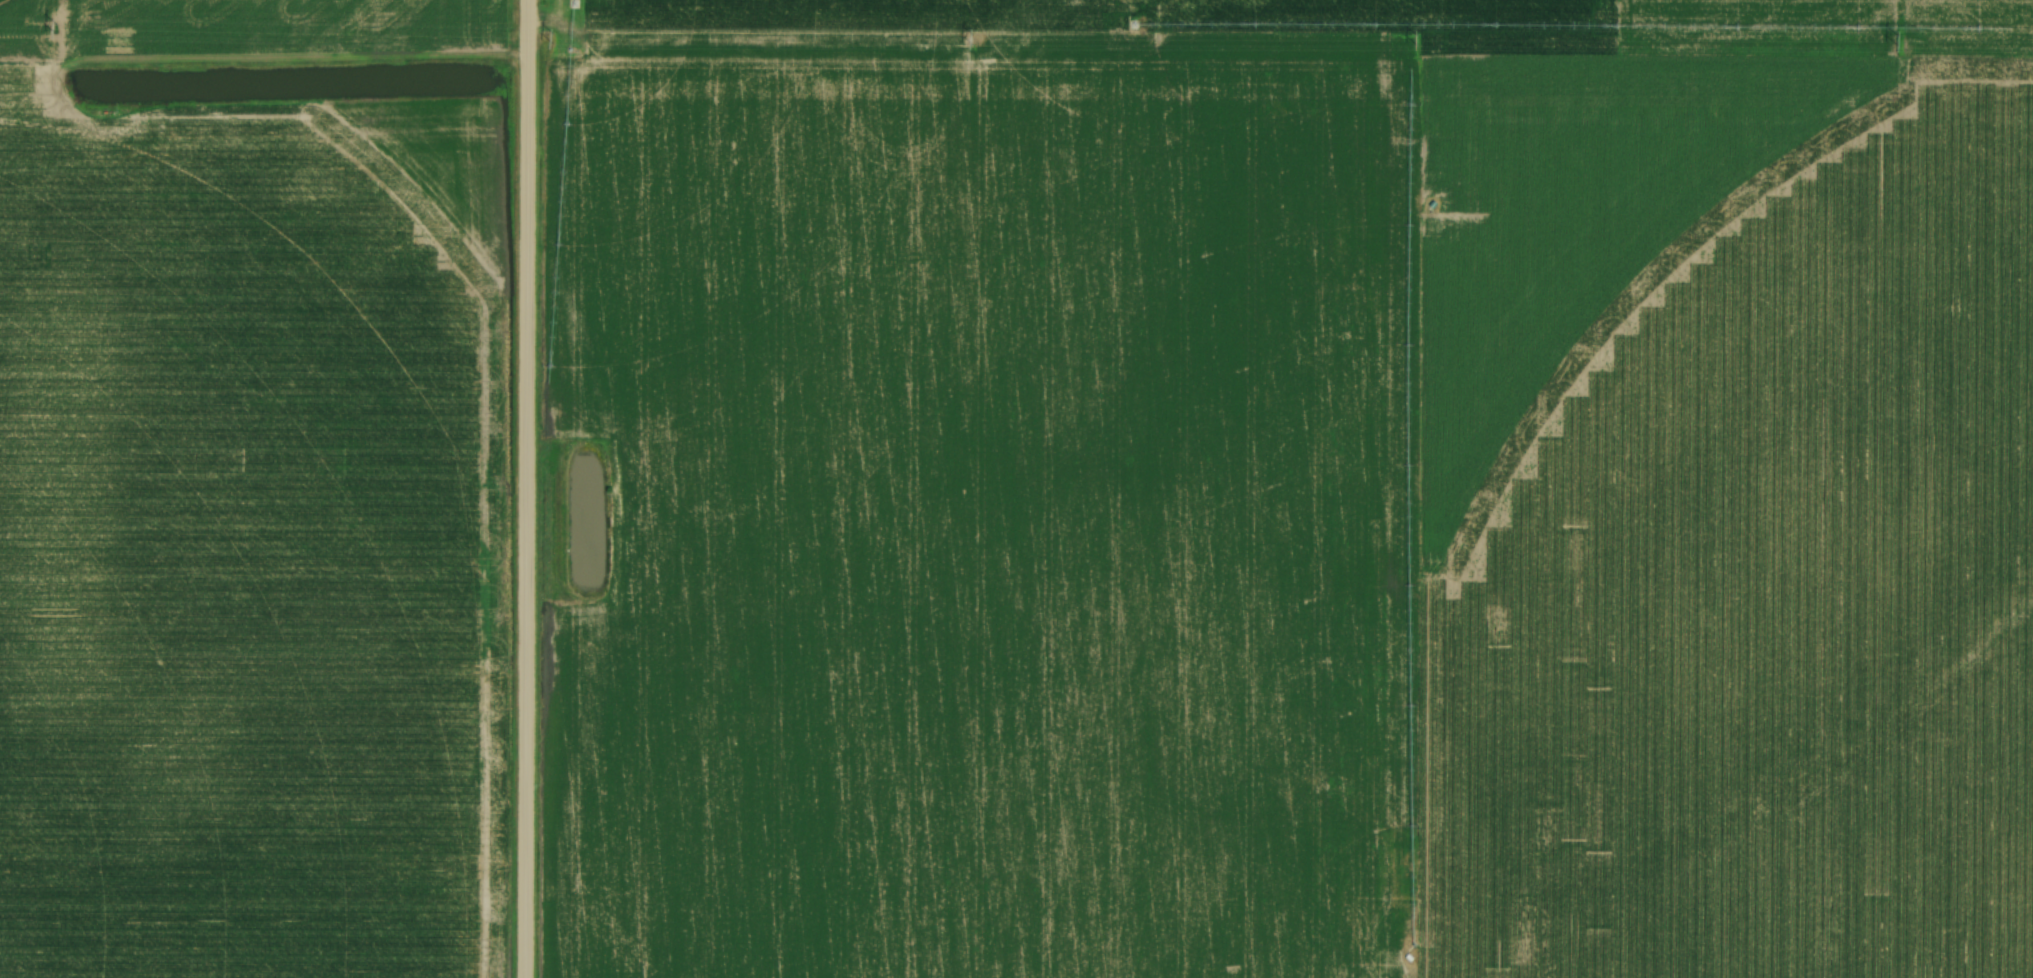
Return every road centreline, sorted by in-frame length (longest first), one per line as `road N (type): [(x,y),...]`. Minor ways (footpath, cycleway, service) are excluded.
road 1 (residential): [(525,977),(527,0)]

